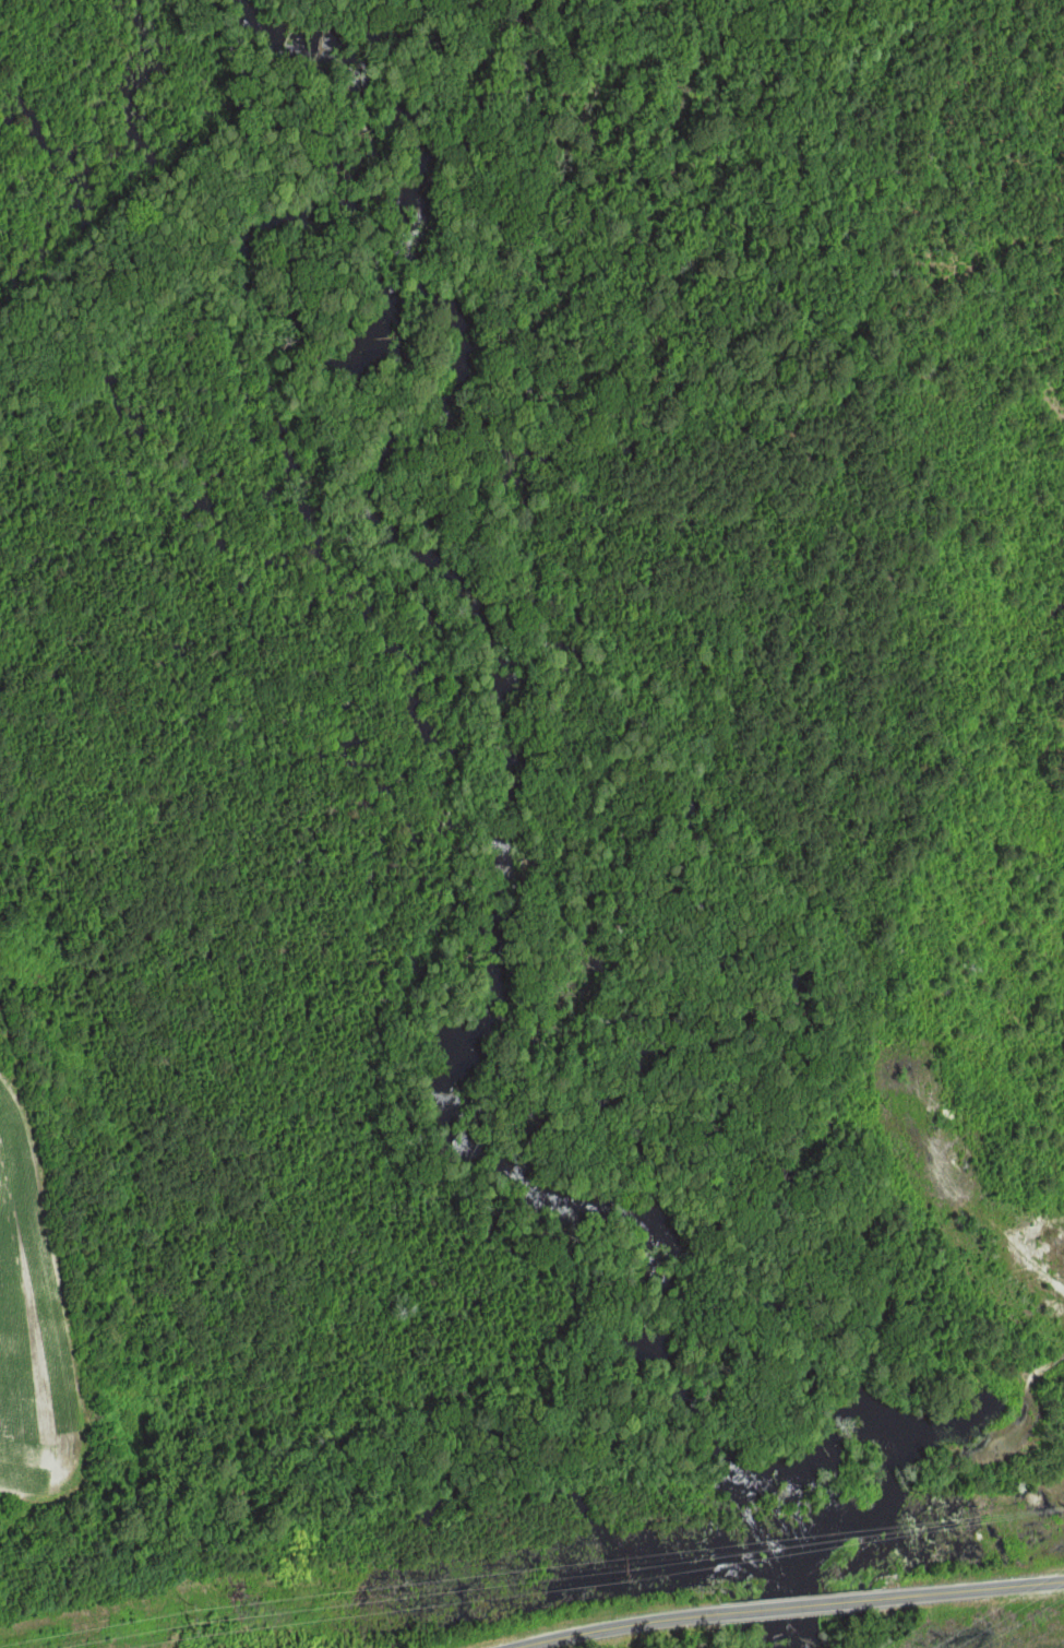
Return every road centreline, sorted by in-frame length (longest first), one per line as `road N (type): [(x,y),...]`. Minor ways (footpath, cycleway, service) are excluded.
road 1 (residential): [(716,1613),(519,1647)]
road 2 (residential): [(1063,1581),(884,1598)]
road 3 (residential): [(884,1598),(716,1613)]

